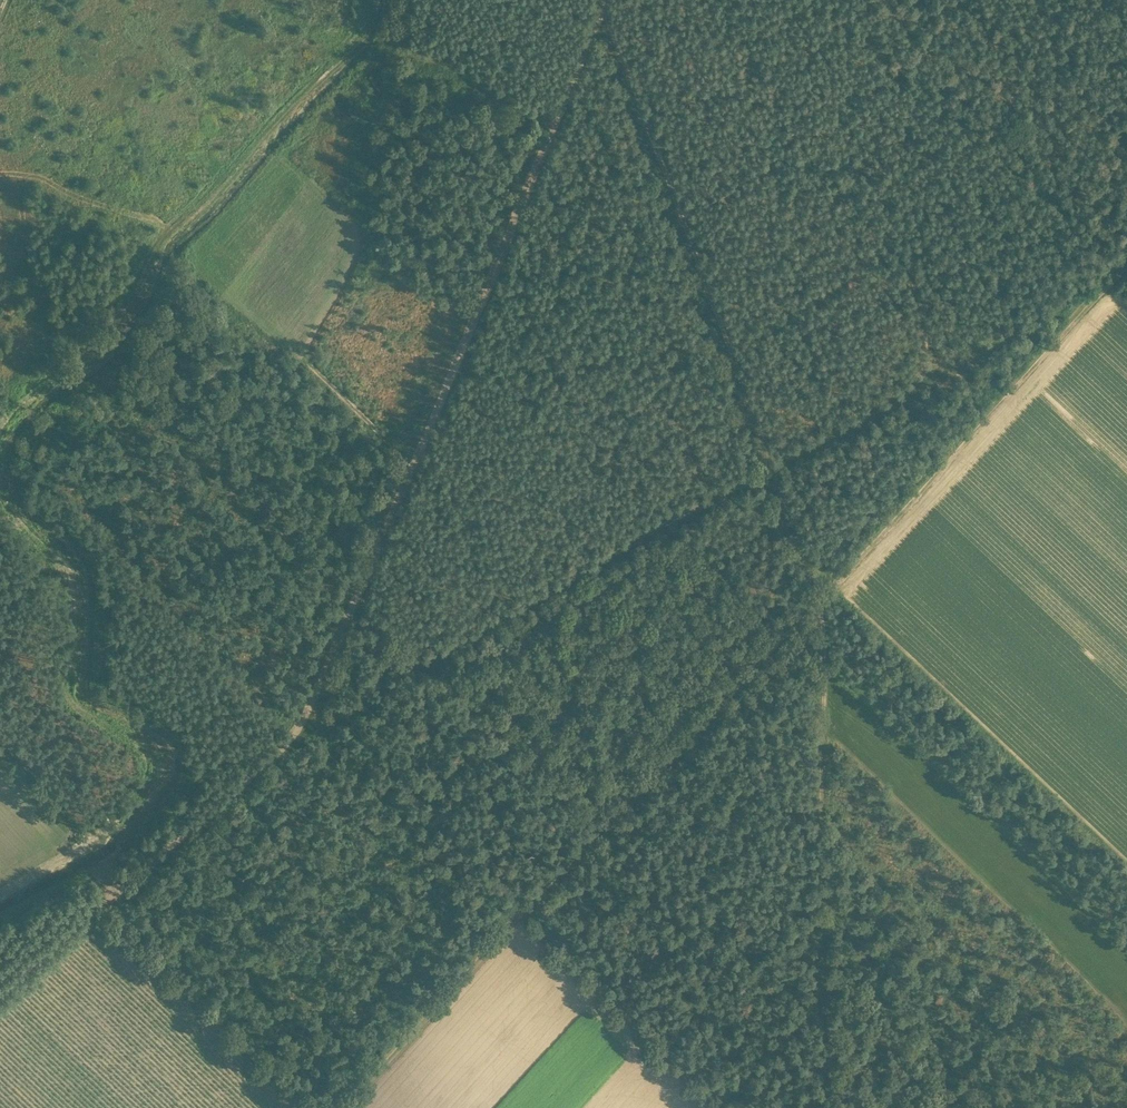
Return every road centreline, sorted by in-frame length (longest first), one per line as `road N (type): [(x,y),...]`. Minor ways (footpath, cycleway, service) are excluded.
road 1 (track): [(343,1107),(1126,270)]
road 2 (track): [(0,996),(302,730),(767,473)]
road 3 (track): [(302,730),(604,1)]
road 4 (track): [(767,473),(815,601),(823,1107)]
road 5 (track): [(767,473),(604,1)]
road 6 (track): [(767,473),(1051,317)]
road 7 (track): [(408,464),(313,369)]

